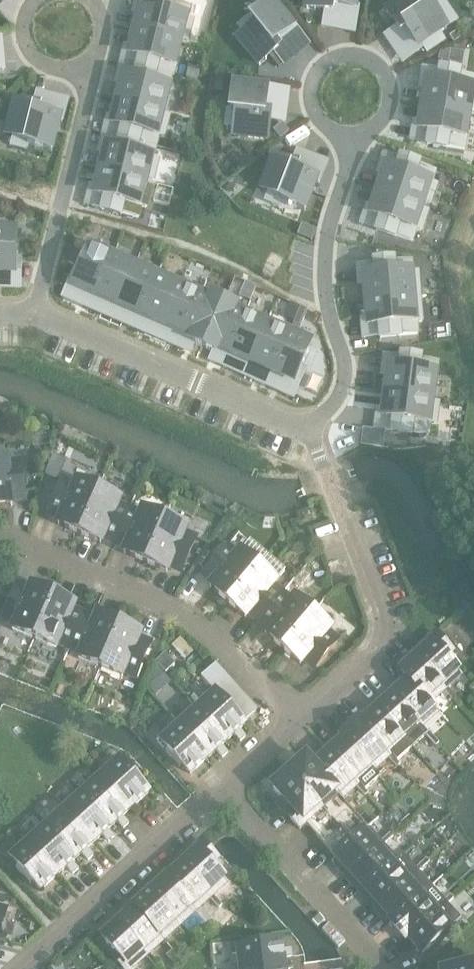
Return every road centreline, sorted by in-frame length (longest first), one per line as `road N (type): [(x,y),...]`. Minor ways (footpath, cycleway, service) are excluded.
road 1 (residential): [(0,543),(181,619),(291,724)]
road 2 (residential): [(291,724),(375,646),(379,631),(308,435)]
road 3 (residential): [(345,133),(351,170),(329,229),(324,288),(345,378),(339,401),(308,435)]
road 4 (residential): [(308,435),(36,316)]
road 5 (residential): [(89,62),(36,316)]
road 6 (residential): [(28,968),(218,793)]
road 7 (residential): [(372,968),(218,793)]
road 8 (residential): [(365,128),(386,102),(383,74),(372,60),(341,51),(312,69),(306,100),(322,125),(345,133)]
road 9 (residential): [(35,0),(23,34),(35,58),(60,70),(89,62)]

